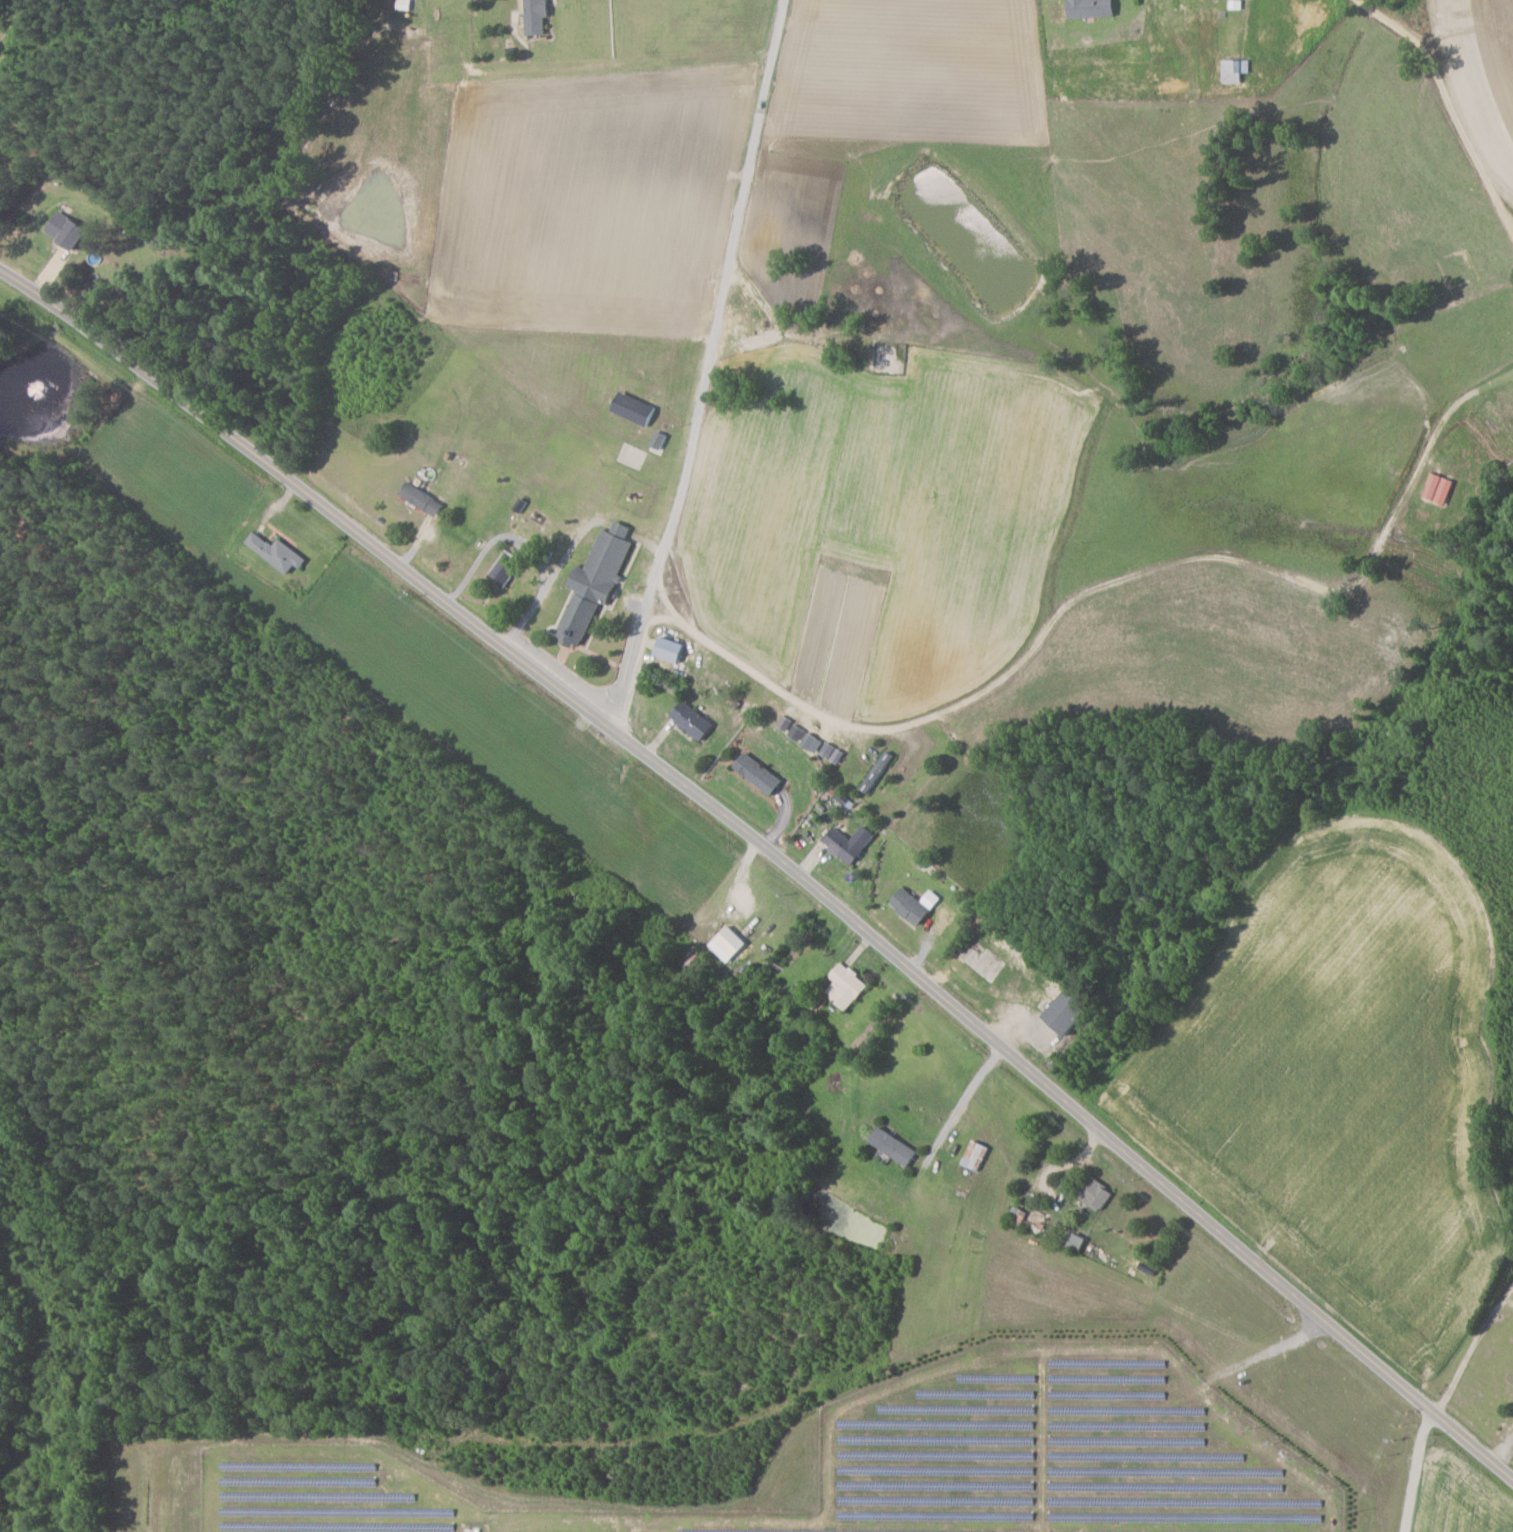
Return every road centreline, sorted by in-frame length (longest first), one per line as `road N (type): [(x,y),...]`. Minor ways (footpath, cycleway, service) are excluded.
road 1 (residential): [(1512,1485),(613,728),(102,339),(0,271)]
road 2 (residential): [(613,728),(687,469),(784,0)]
road 3 (residential): [(1362,0),(1423,55),(1512,229)]

